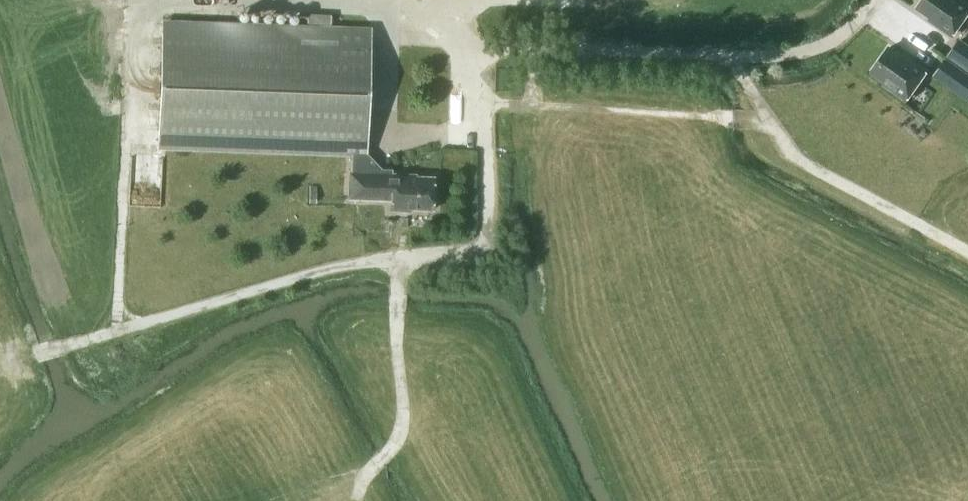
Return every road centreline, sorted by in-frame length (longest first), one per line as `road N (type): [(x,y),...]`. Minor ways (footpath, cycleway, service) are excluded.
road 1 (track): [(59,351),(324,274),(470,256),(484,241),(488,158)]
road 2 (unclassified): [(495,43),(779,55),(834,36),(872,0)]
road 3 (track): [(729,56),(792,161),(967,255)]
road 4 (track): [(485,106),(767,121)]
road 5 (track): [(366,472),(393,450),(404,427),(397,262)]

